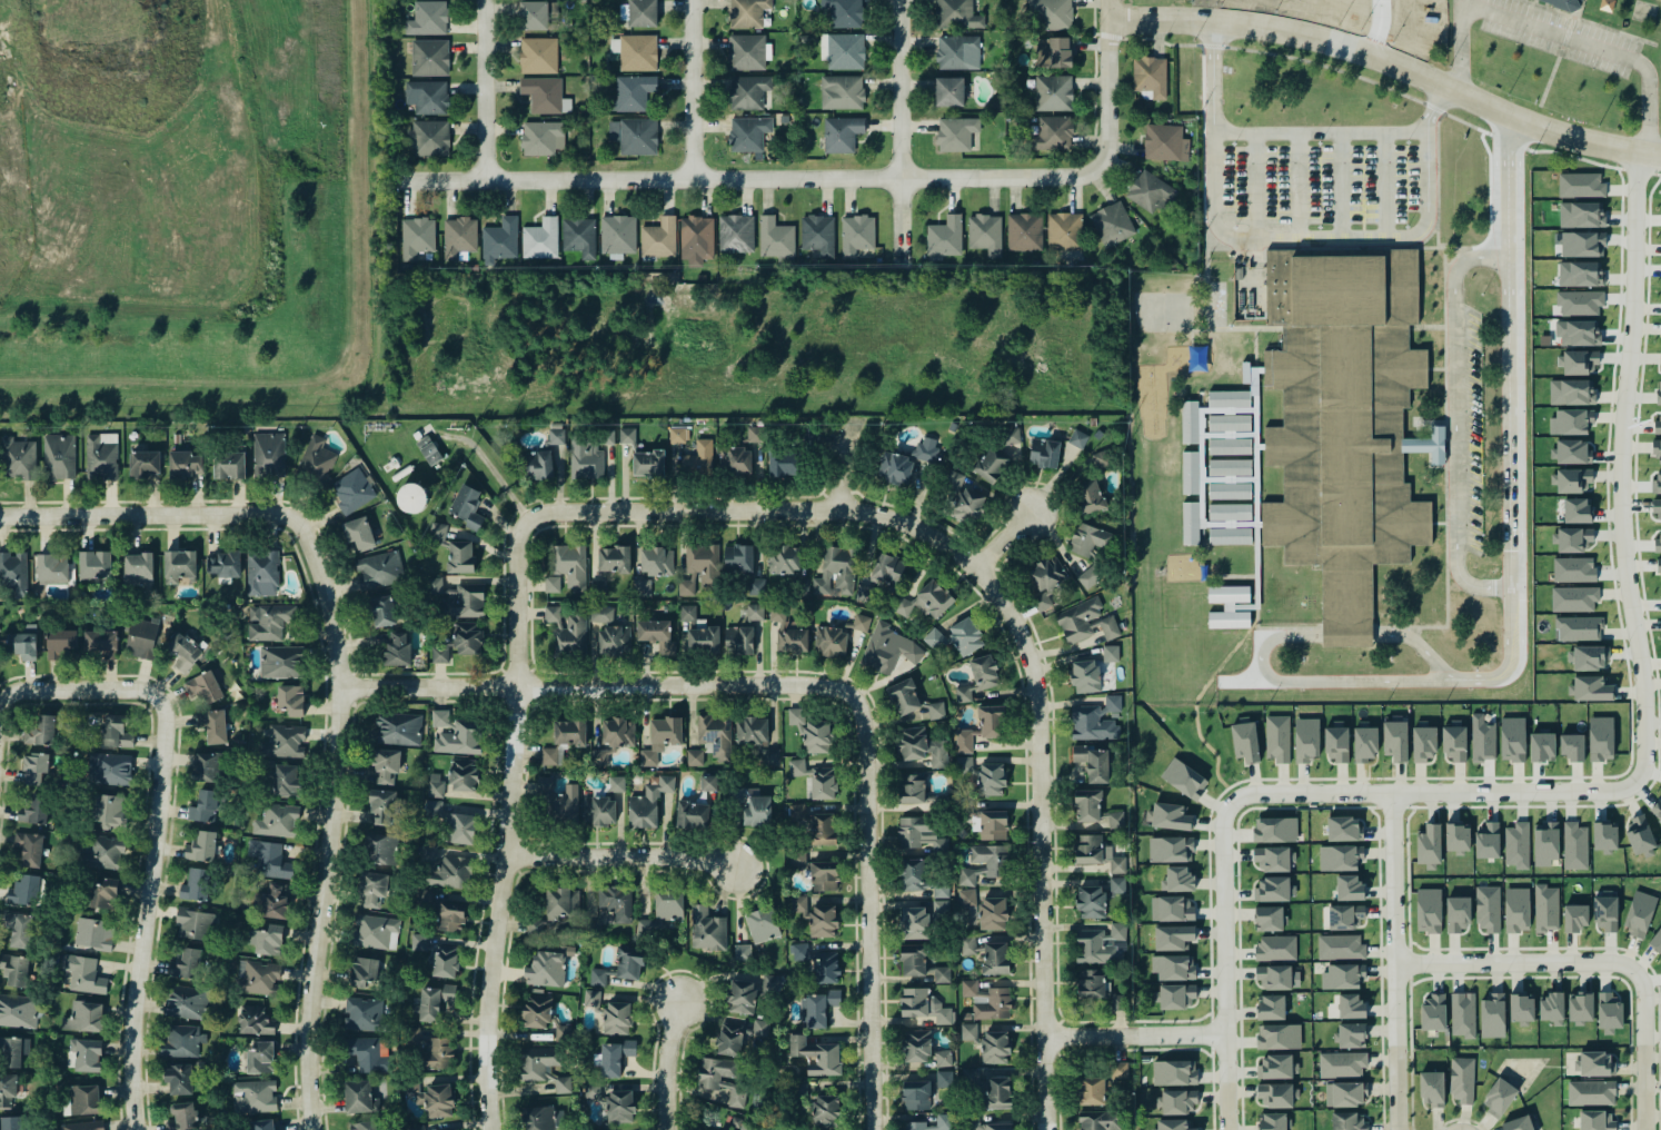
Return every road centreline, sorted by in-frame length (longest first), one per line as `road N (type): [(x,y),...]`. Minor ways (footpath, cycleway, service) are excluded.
road 1 (residential): [(1228,1129),(1223,826),(1232,803),(1255,793),(1612,791),(1642,770),(1644,700),(1621,489),(1637,150)]
road 2 (residential): [(606,511),(876,513),(932,534),(994,585),(1024,637),(1036,686),(1050,1129)]
road 3 (residential): [(218,512),(297,518),(316,548),(338,626),(344,722),(316,997),(318,1129)]
road 4 (residential): [(606,511),(538,513),(518,533),(517,761),(493,1050),(498,1129)]
road 5 (residential): [(1098,167),(1067,174),(487,178)]
road 6 (residential): [(344,684),(842,686),(859,708),(865,770)]
road 7 (residential): [(1113,19),(1226,21),(1319,37),(1551,129),(1660,153)]
road 8 (residential): [(92,688),(151,690),(170,716),(139,1010),(143,1129)]
road 9 (residential): [(865,770),(873,1129)]
road 10 (residential): [(1397,1129),(1393,792)]
road 11 (residential): [(907,264),(906,0)]
road 12 (residential): [(1395,963),(1612,962),(1634,970)]
road 13 (residential): [(508,854),(737,864)]
road 14 (residential): [(0,514),(218,512)]
road 15 (residential): [(1046,1035),(1226,1034)]
road 16 (residential): [(487,178),(485,0)]
road 17 (residential): [(695,176),(695,0)]
road 18 (residential): [(1112,0),(1113,141),(1098,167)]
road 19 (residential): [(1634,970),(1643,993),(1644,1129)]
road 20 (residential): [(0,763),(6,710),(19,695),(92,688)]
road 21 (residential): [(674,1129),(682,1009)]

